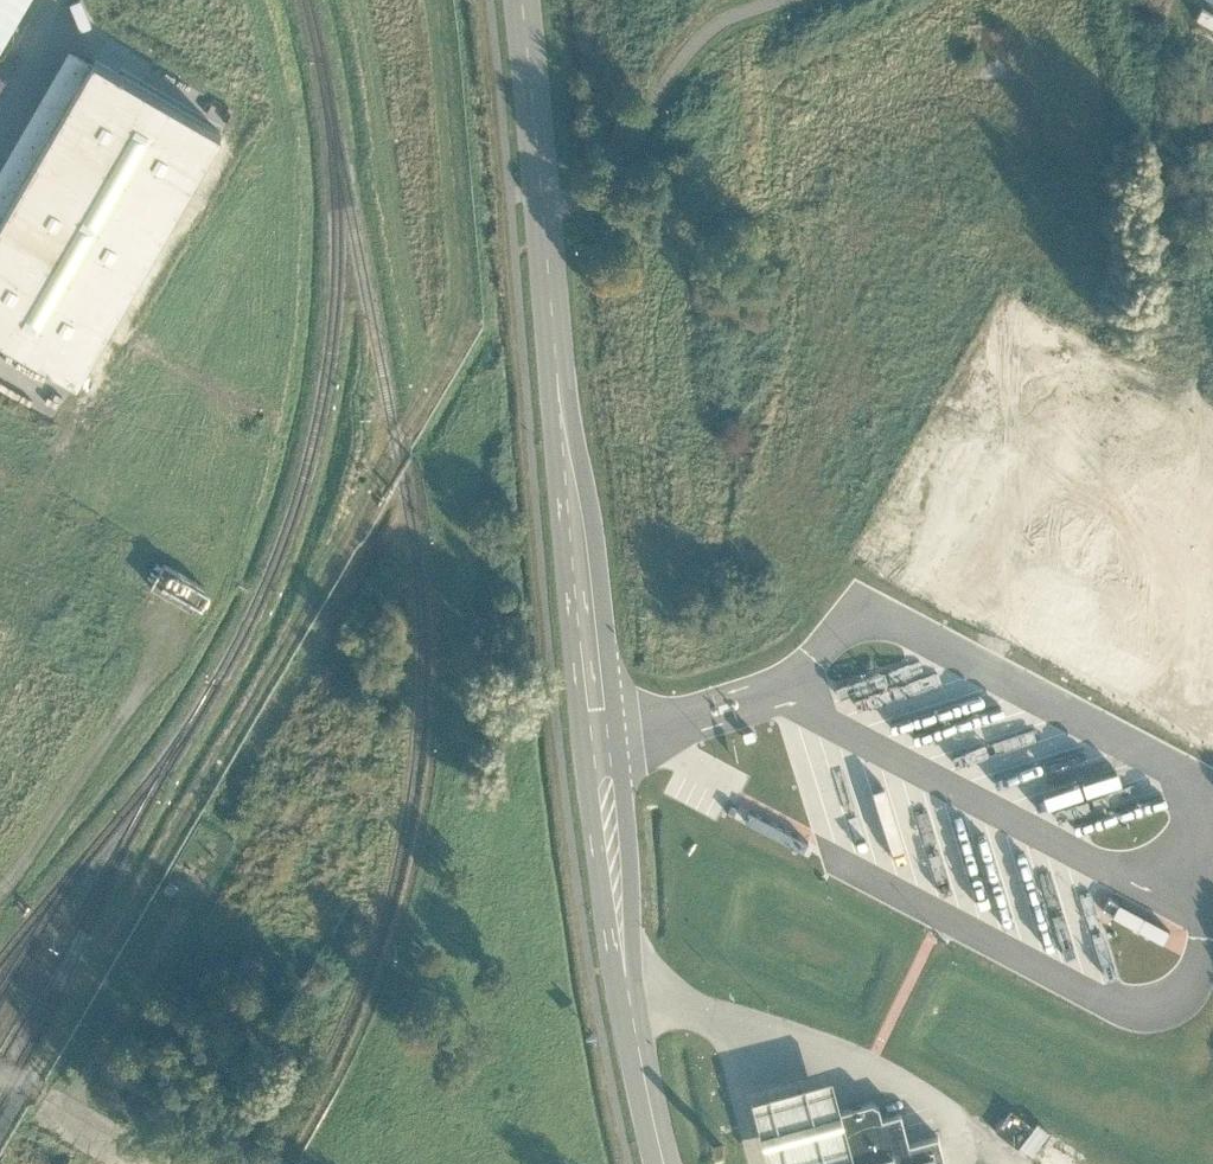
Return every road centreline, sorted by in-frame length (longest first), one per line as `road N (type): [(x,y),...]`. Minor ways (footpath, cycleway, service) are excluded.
road 1 (secondary): [(666,1163),(617,923),(523,0)]
road 2 (track): [(0,894),(125,710),(174,616)]

